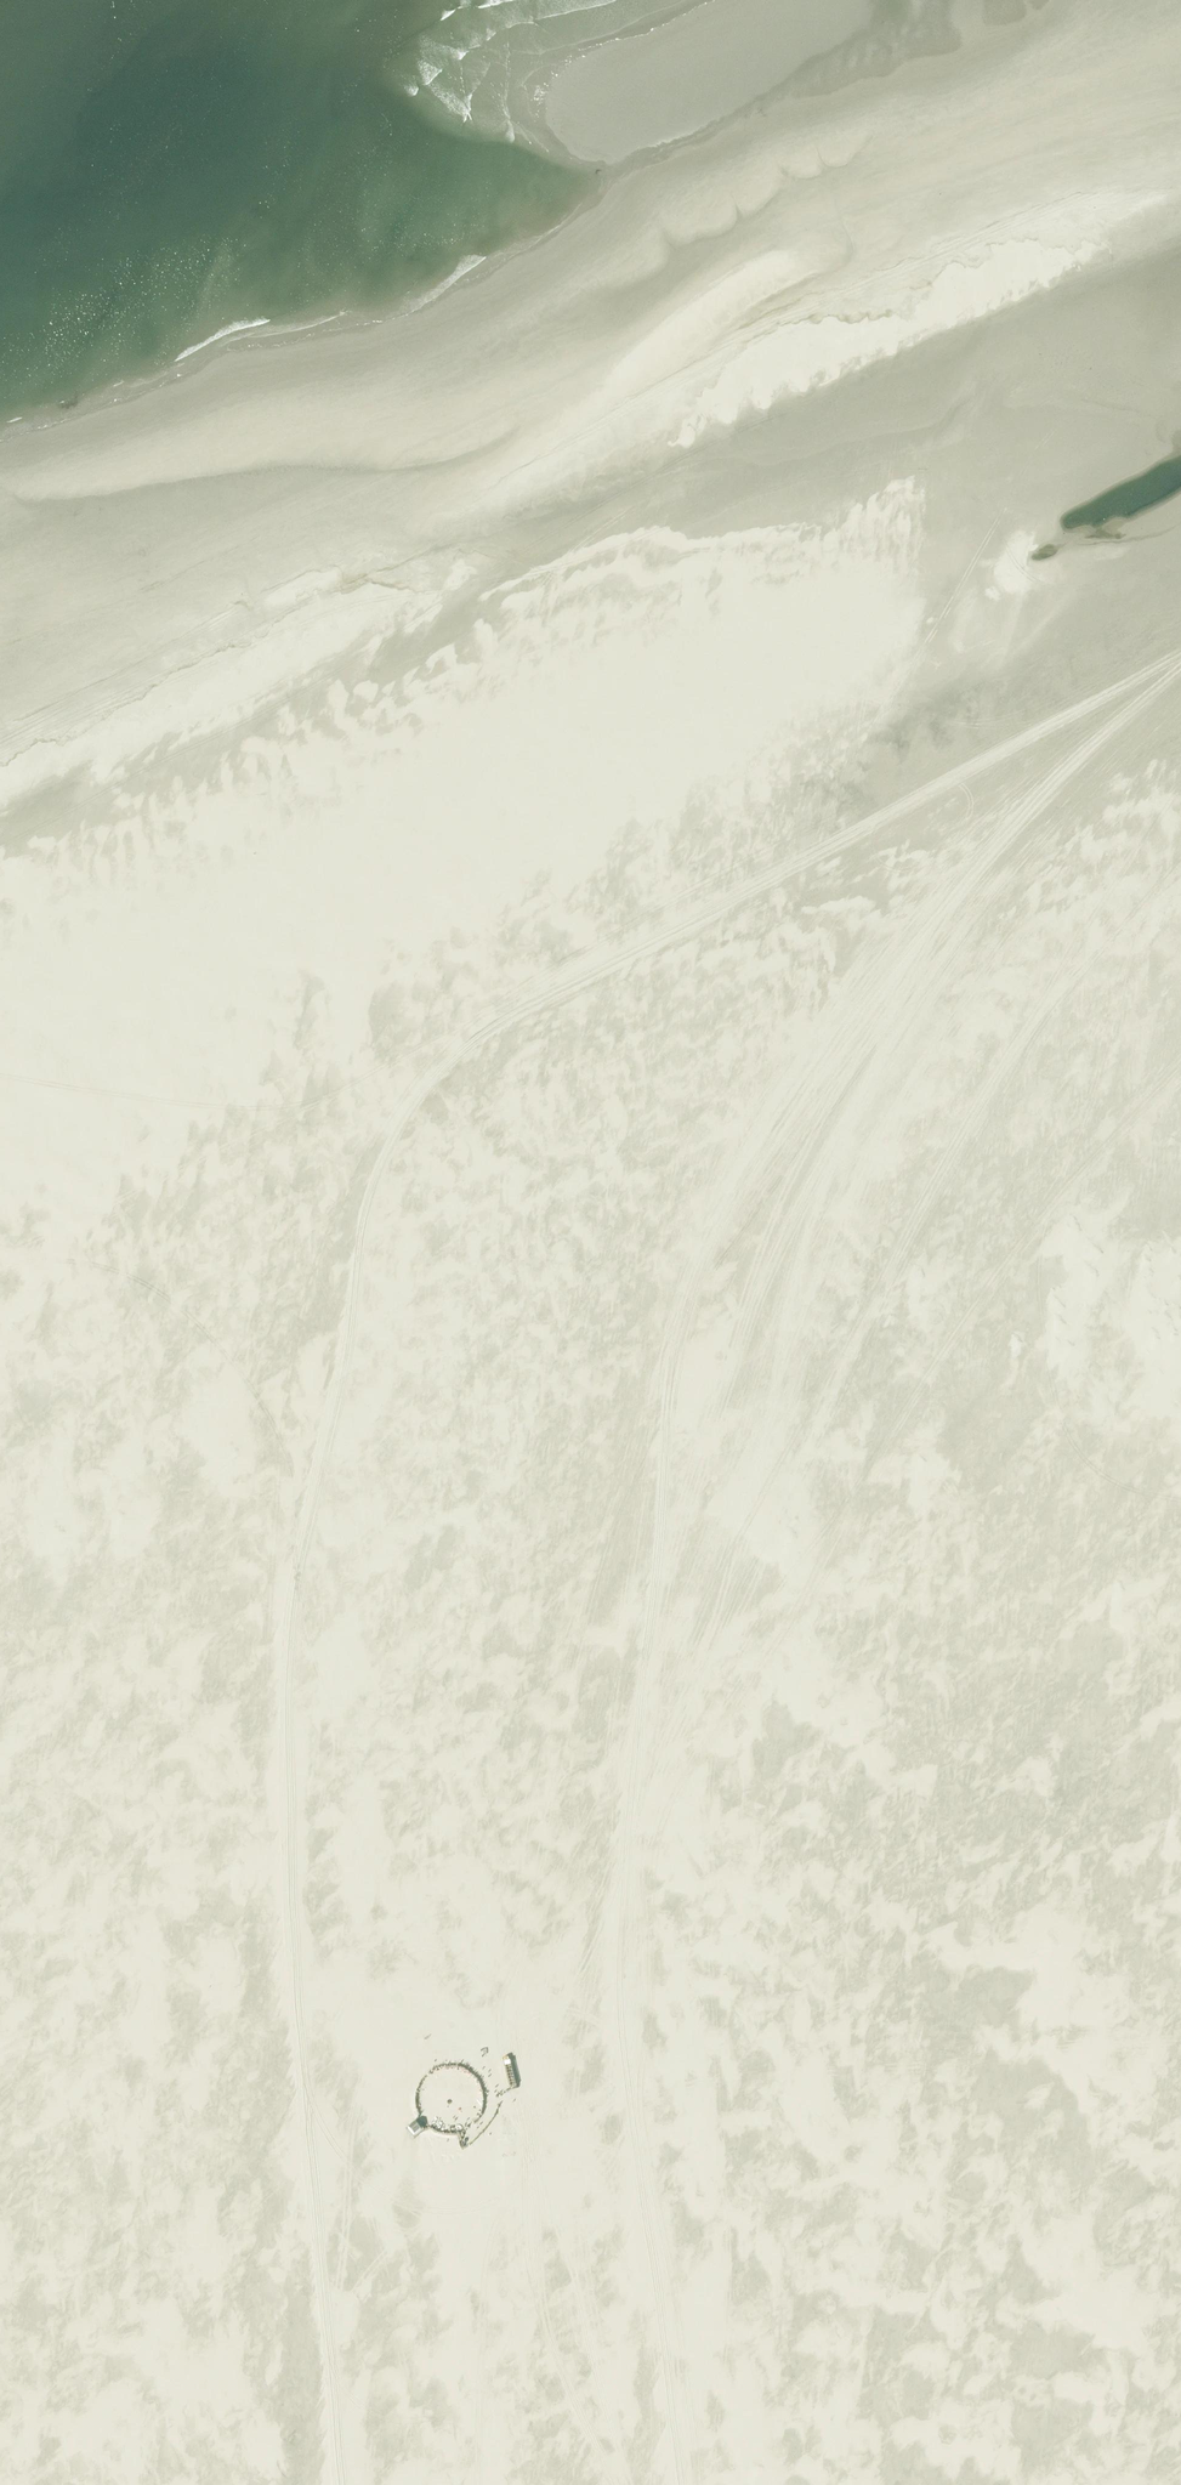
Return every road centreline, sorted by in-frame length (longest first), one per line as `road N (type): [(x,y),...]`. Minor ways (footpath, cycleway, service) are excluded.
road 1 (track): [(1034,2484),(1002,1962),(1050,1145),(1180,931)]
road 2 (track): [(1008,2048),(435,2073)]

